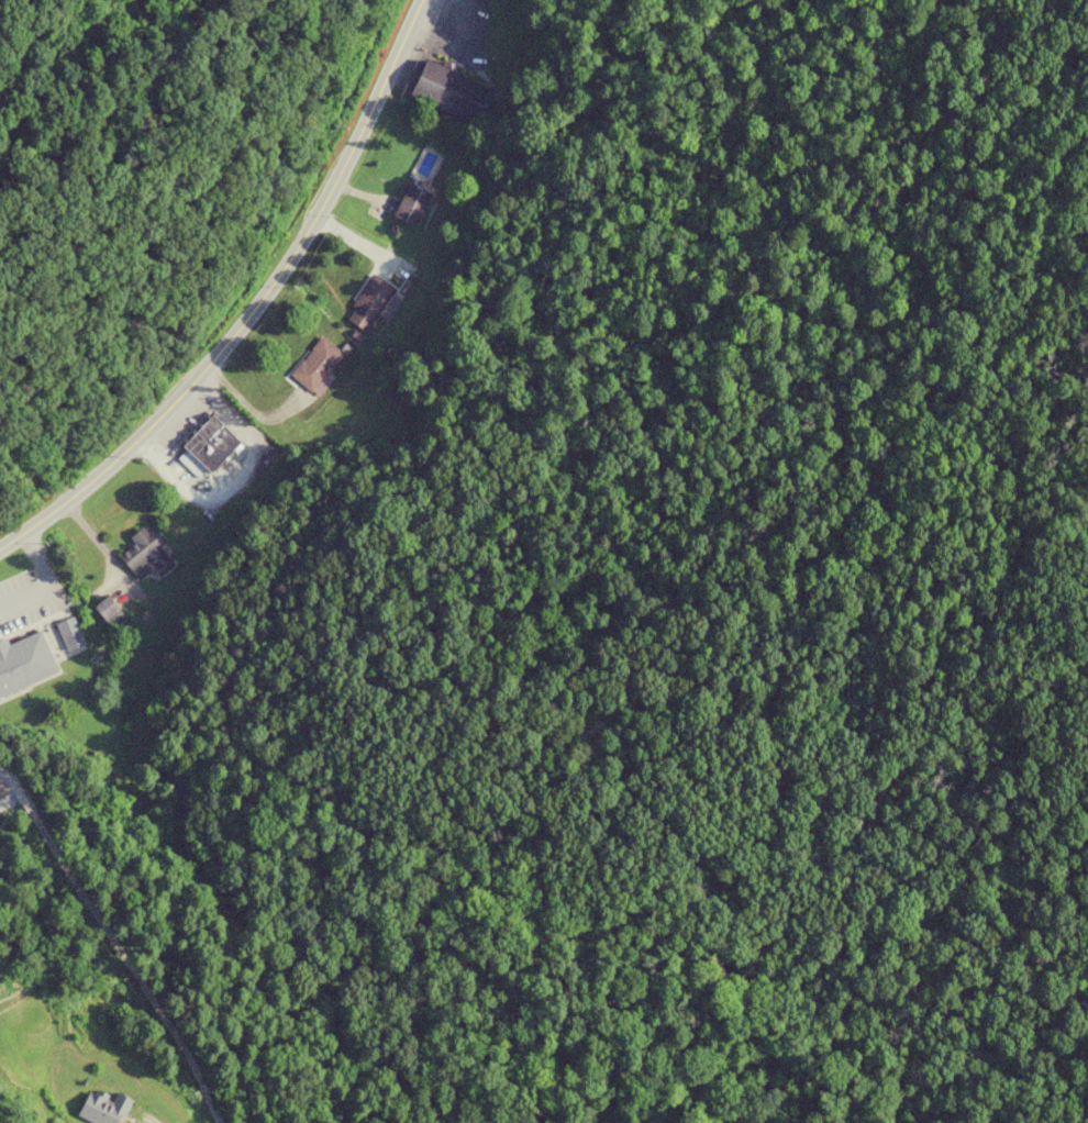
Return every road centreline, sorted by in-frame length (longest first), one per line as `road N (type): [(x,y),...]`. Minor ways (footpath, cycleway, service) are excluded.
road 1 (secondary): [(417,0),(331,188),(276,281),(135,440),(0,545)]
road 2 (residential): [(0,775),(228,1122)]

